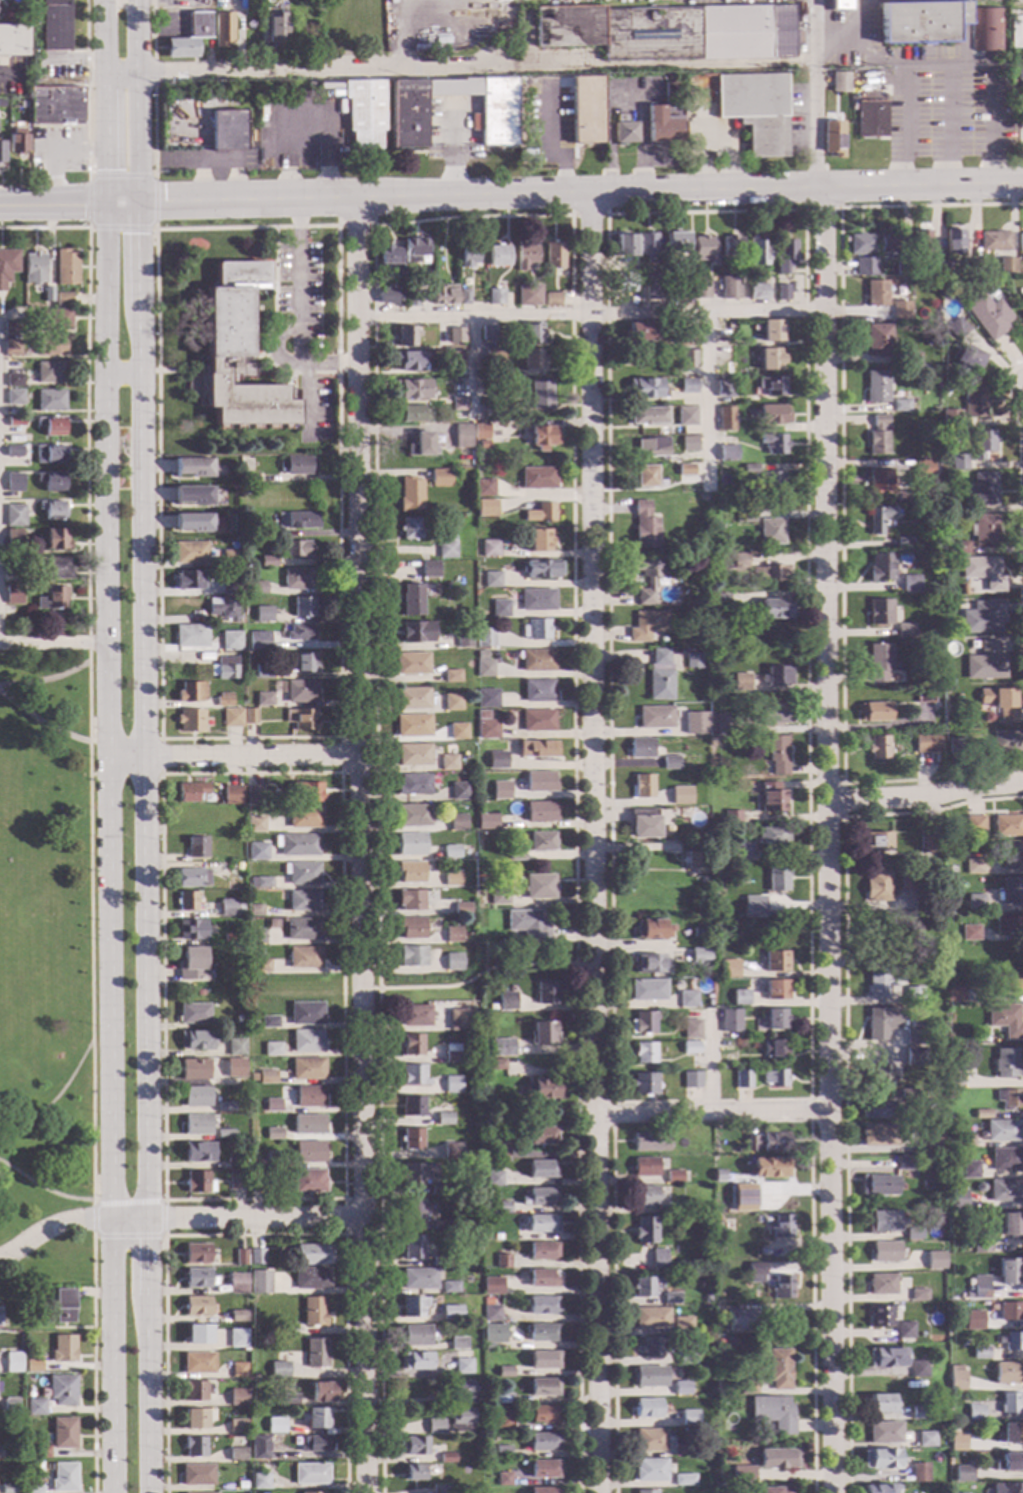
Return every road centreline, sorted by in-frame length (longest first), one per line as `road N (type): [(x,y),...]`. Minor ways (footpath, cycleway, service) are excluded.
road 1 (tertiary): [(147,1492),(149,758),(137,0)]
road 2 (tertiary): [(104,0),(115,1492)]
road 3 (residential): [(824,191),(831,1492)]
road 4 (residential): [(589,196),(598,1492)]
road 5 (residential): [(356,199),(364,1492)]
road 6 (tertiary): [(683,194),(0,206)]
road 7 (residential): [(494,66),(105,73)]
road 8 (residential): [(361,1218),(92,1222),(58,1228),(0,1261)]
road 9 (tertiary): [(1022,187),(683,194)]
road 10 (residential): [(358,757),(111,759)]
road 11 (residential): [(827,1112),(595,1114)]
road 12 (residential): [(1022,783),(828,804)]

